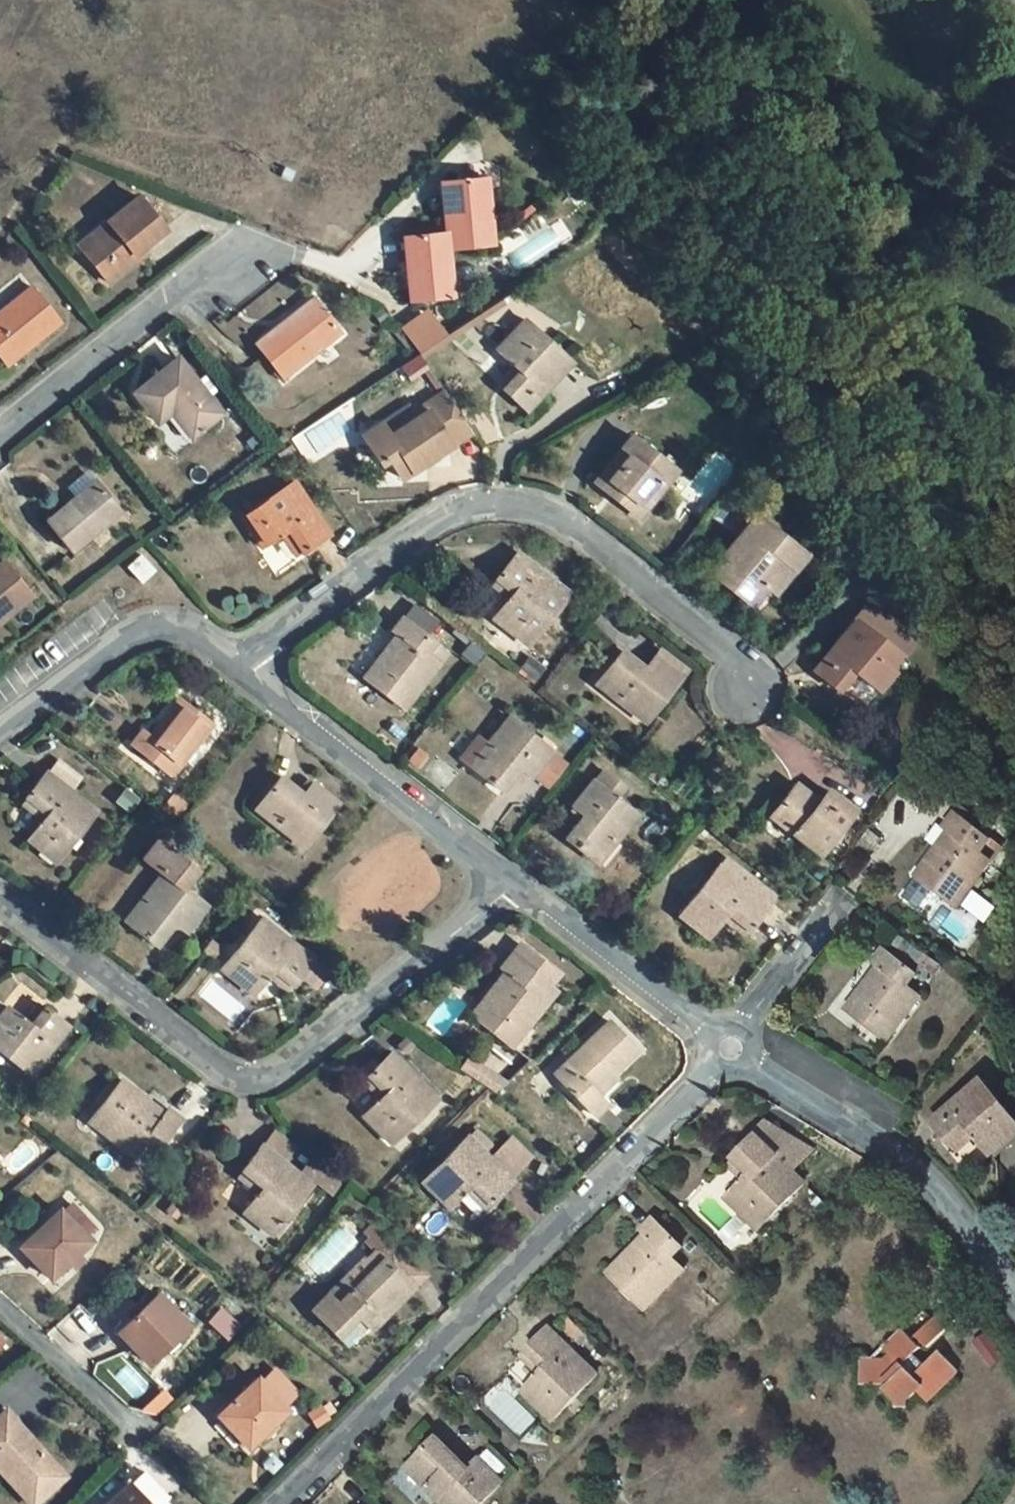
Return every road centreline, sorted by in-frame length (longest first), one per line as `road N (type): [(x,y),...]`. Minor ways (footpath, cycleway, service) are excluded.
road 1 (residential): [(728,1049),(284,1503)]
road 2 (residential): [(753,685),(576,529),(513,507),(476,507),(424,532),(241,672)]
road 3 (residential): [(0,902),(201,1057),(244,1071),(296,1056),(504,879)]
road 4 (residential): [(1014,1295),(912,1166),(728,1049)]
road 5 (residential): [(504,879),(241,672)]
road 6 (residential): [(237,260),(0,443)]
road 7 (residential): [(728,1049),(504,879)]
road 8 (residential): [(241,672),(191,639),(132,637),(0,725)]
road 9 (residential): [(839,901),(728,1049)]
road 10 (residential): [(0,1311),(133,1431)]

